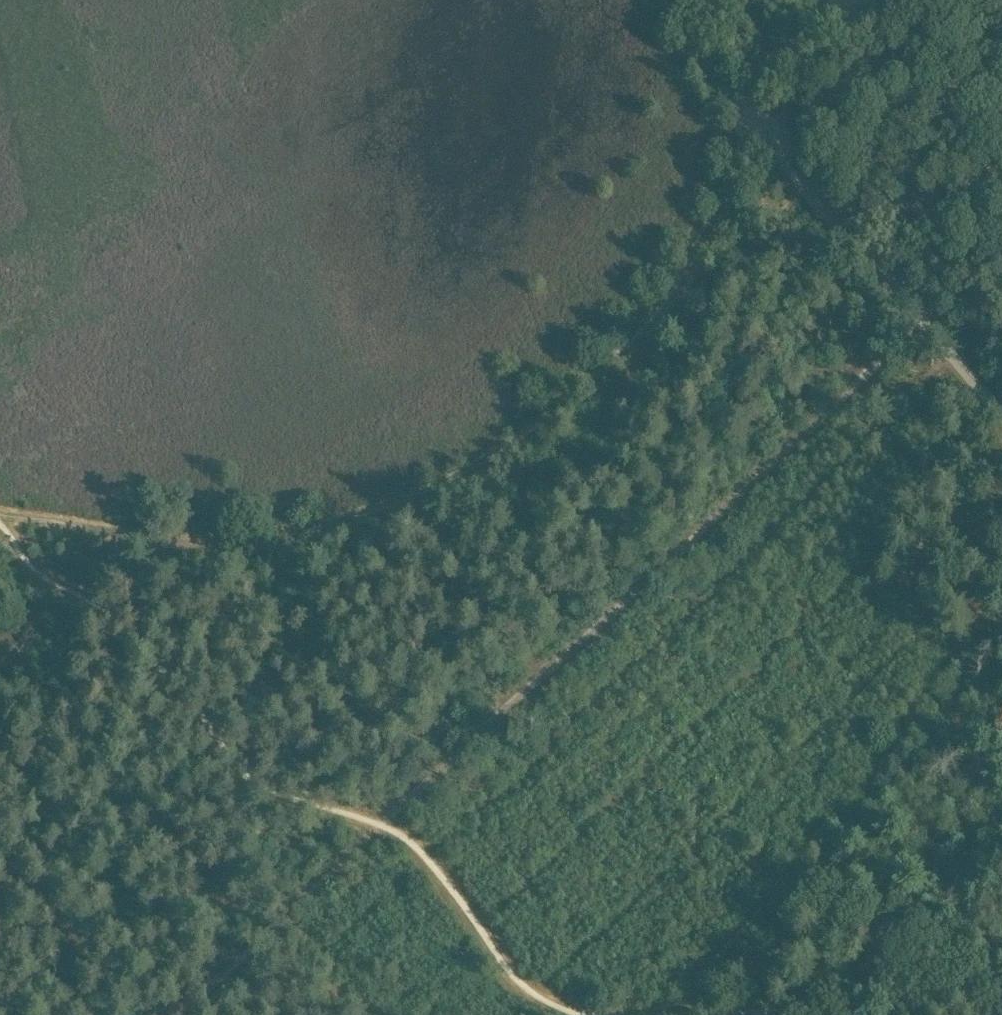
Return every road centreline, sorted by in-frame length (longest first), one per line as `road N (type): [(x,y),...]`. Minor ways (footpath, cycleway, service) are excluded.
road 1 (track): [(178,1014),(680,556),(920,317)]
road 2 (track): [(753,115),(715,226),(661,314),(520,444),(447,487),(368,520),(284,534),(11,520)]
road 3 (unclassified): [(1001,412),(753,115)]
road 4 (track): [(846,0),(737,95)]

